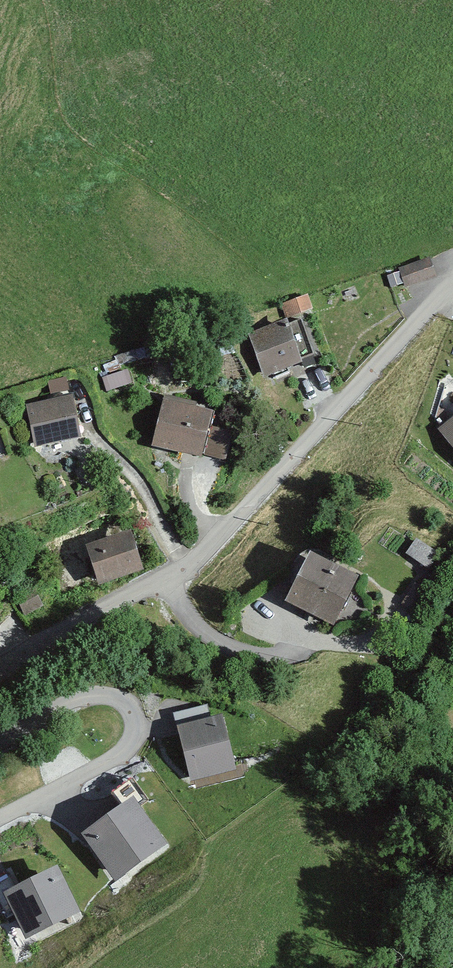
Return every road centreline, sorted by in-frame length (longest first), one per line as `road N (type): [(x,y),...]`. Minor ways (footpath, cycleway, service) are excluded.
road 1 (residential): [(452,288),(200,555),(0,671)]
road 2 (residential): [(0,739),(84,695),(118,696),(136,716),(132,744),(120,755),(0,818)]

